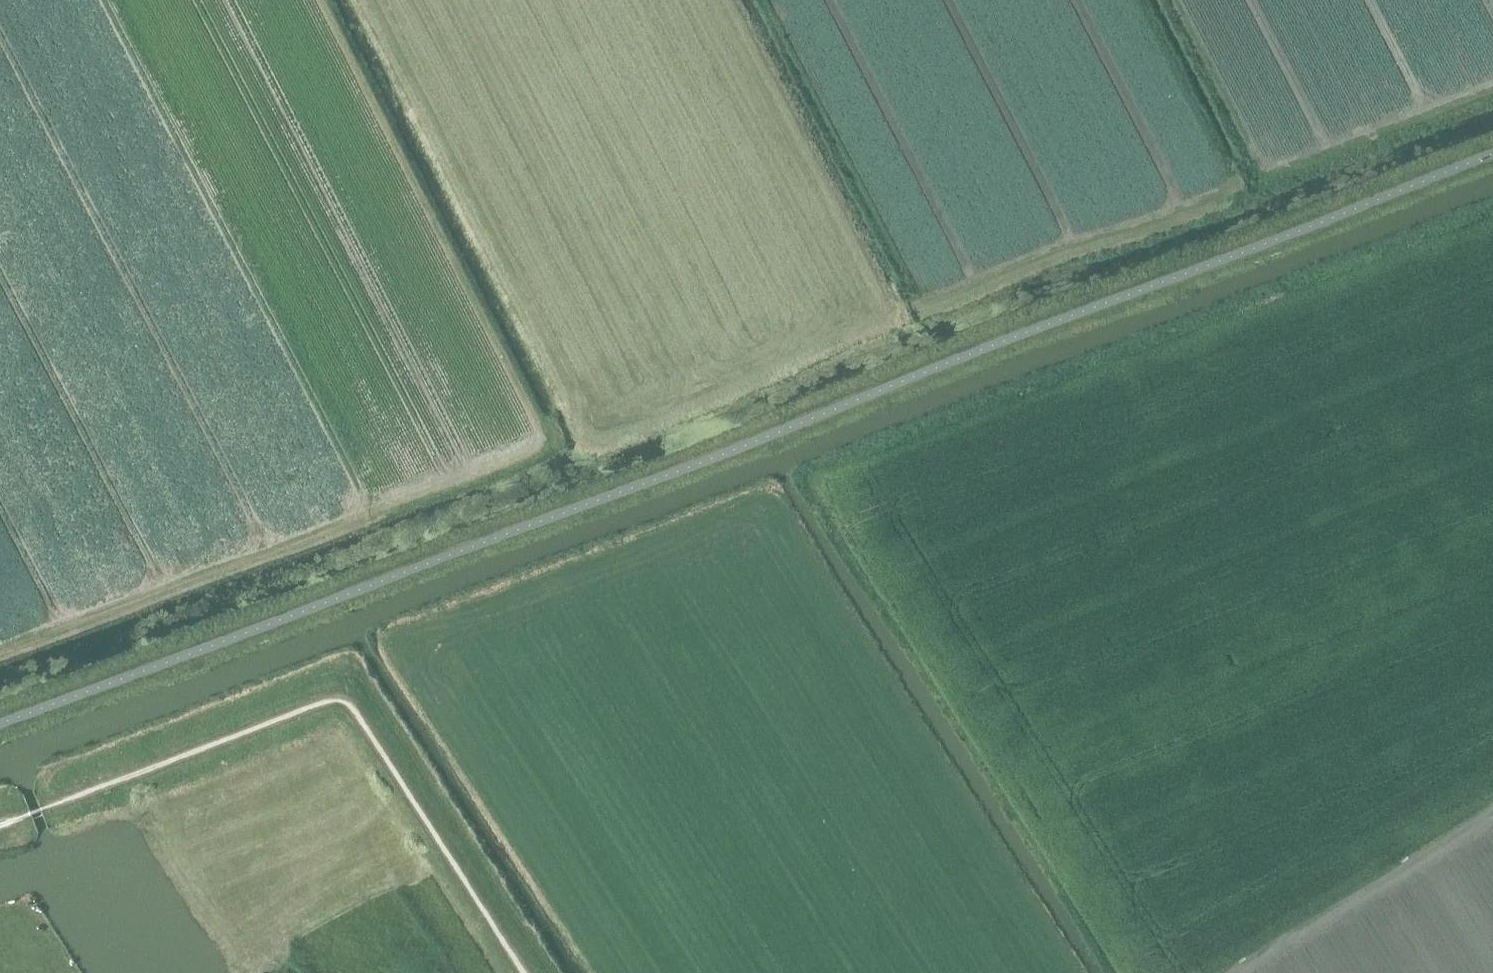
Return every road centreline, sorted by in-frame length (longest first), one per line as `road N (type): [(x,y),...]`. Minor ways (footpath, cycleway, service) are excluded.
road 1 (track): [(1235,972),(1492,815)]

